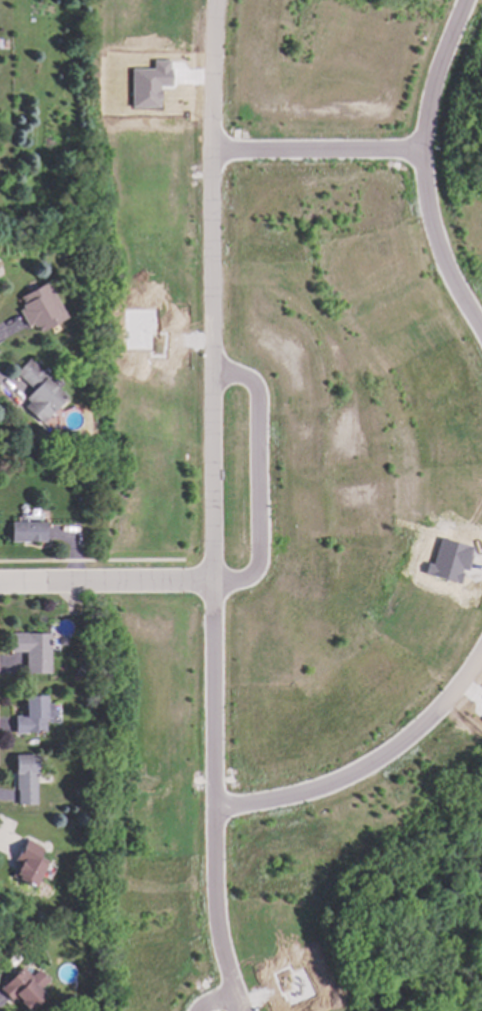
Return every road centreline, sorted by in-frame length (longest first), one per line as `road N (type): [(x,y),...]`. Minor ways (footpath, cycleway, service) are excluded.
road 1 (residential): [(244,1010),(225,965),(214,876),(214,0)]
road 2 (residential): [(213,808),(292,797),(353,775),(418,729),(481,656)]
road 3 (residential): [(211,582),(248,578),(258,538),(257,390),(237,375),(212,373)]
road 4 (residential): [(0,584),(211,582)]
road 5 (residential): [(419,150),(212,155)]
road 6 (residential): [(481,332),(429,232),(419,150)]
road 7 (residential): [(419,150),(442,49),(463,0)]

